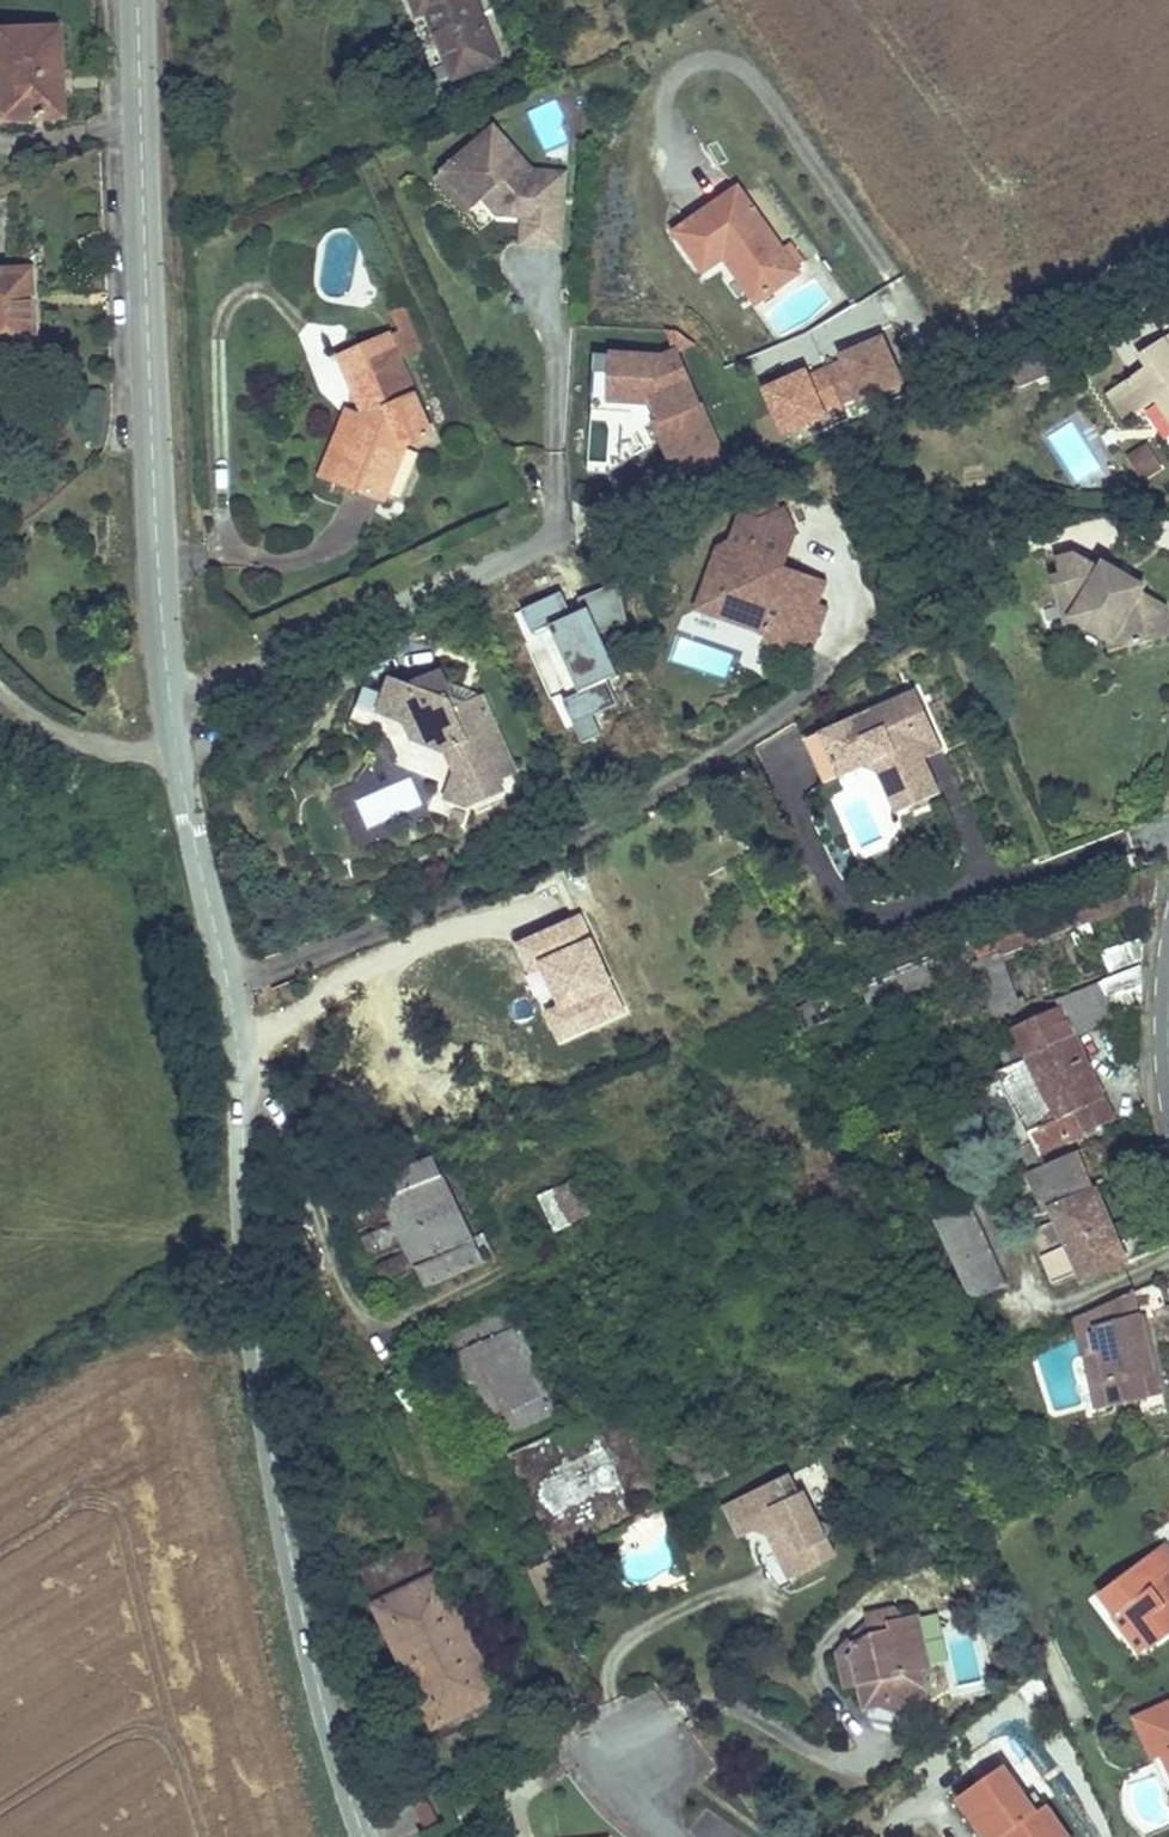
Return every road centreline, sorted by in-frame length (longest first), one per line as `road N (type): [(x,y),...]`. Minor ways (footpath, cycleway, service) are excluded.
road 1 (unclassified): [(237,1038),(177,753),(155,545),(139,0)]
road 2 (unclassified): [(365,1836),(268,1537),(240,1260),(237,1038)]
road 3 (track): [(237,1038),(373,1337)]
road 4 (track): [(177,753),(94,748),(0,694)]

